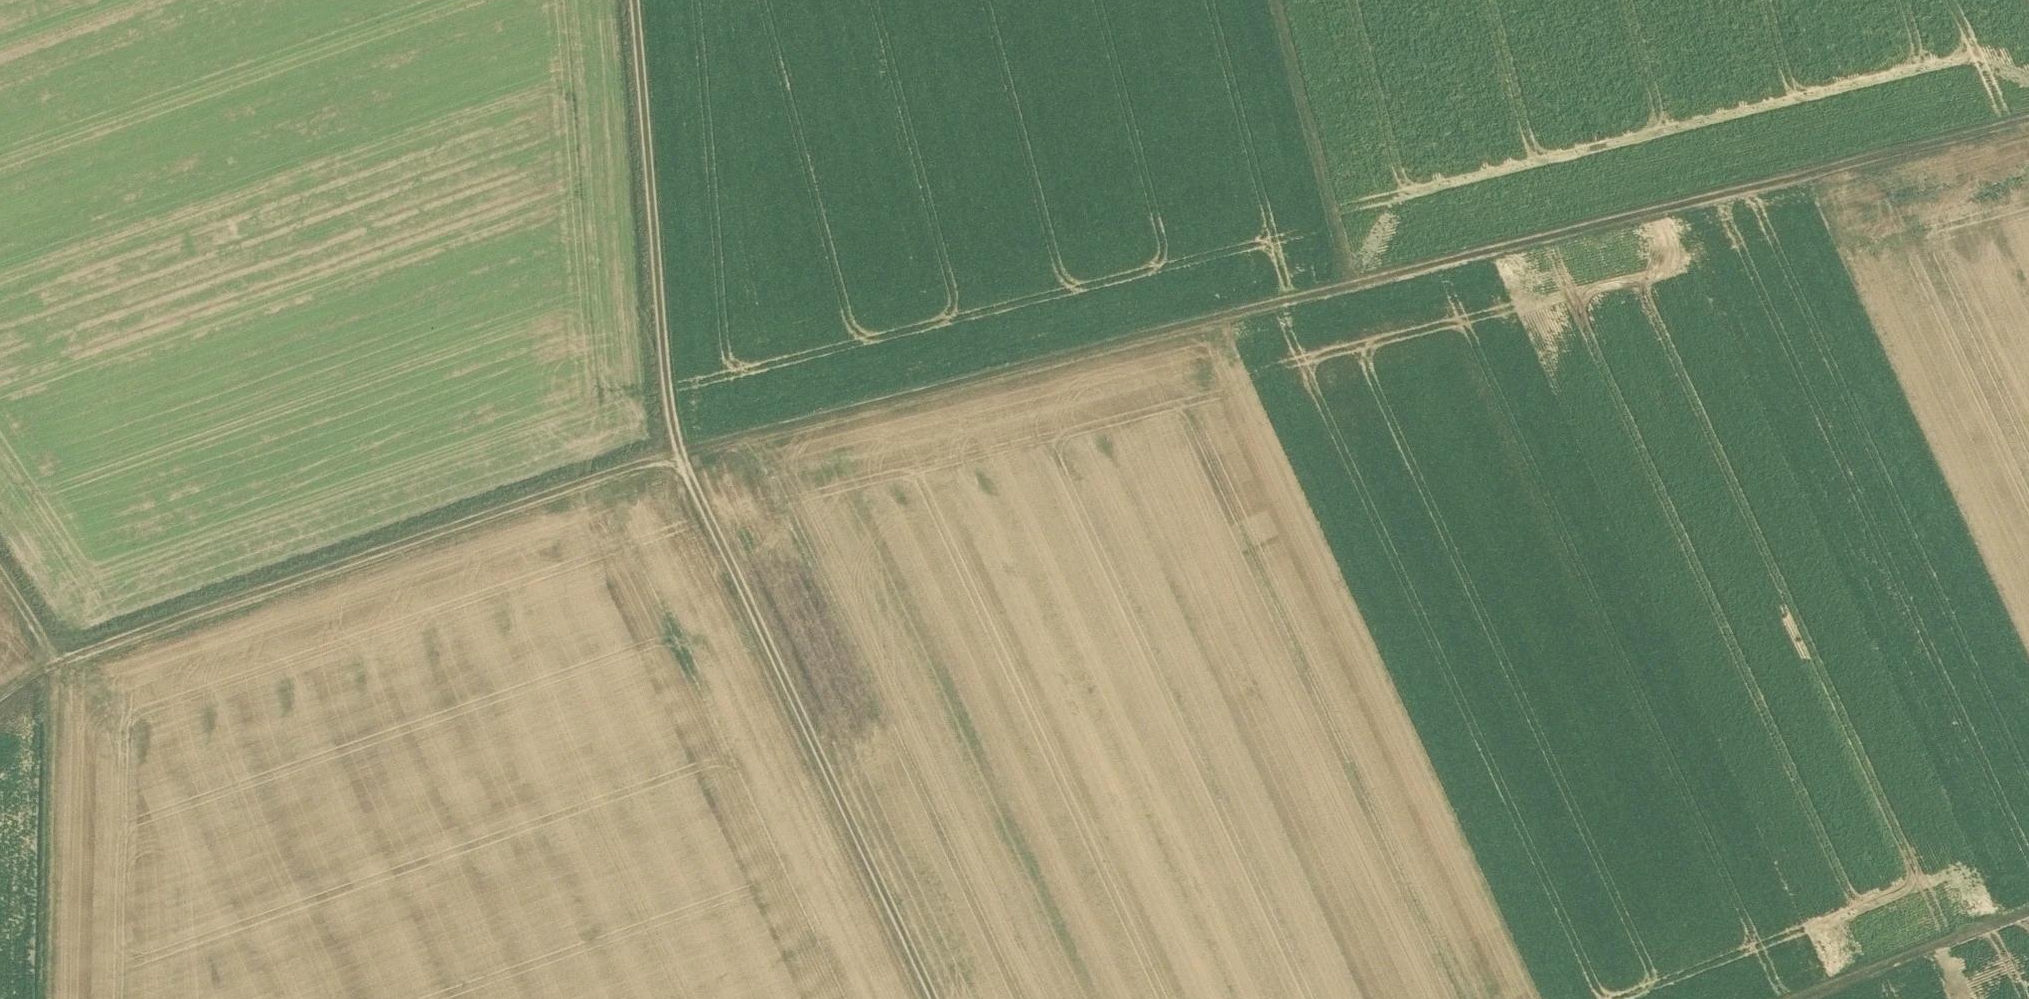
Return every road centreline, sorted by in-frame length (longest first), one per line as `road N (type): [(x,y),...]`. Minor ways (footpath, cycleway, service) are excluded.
road 1 (track): [(0,699),(54,664),(678,453),(2028,117)]
road 2 (track): [(636,0),(678,453),(935,998)]
road 3 (track): [(49,998),(54,664),(0,576)]
road 4 (track): [(1351,285),(1275,0)]
road 5 (track): [(2028,910),(1795,998)]

